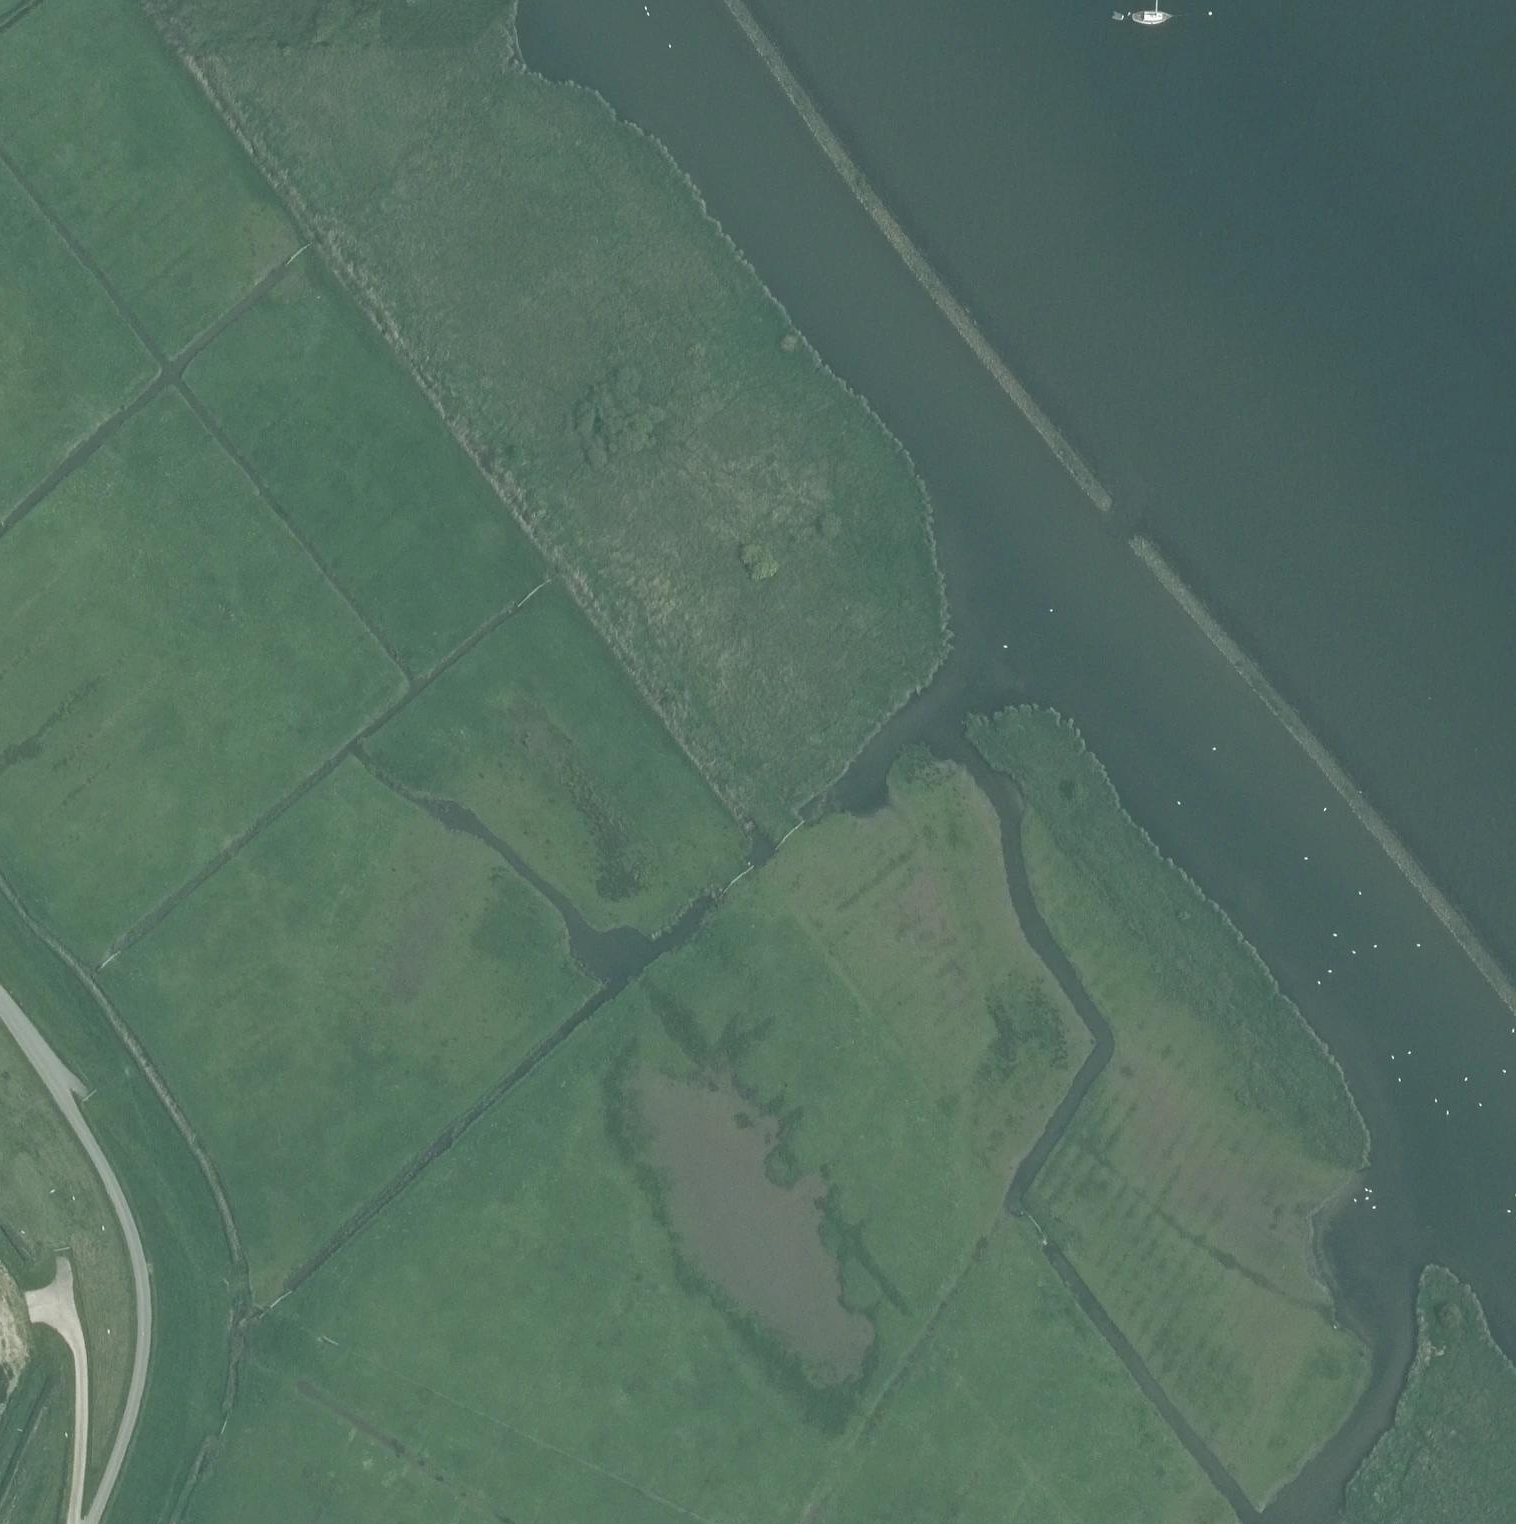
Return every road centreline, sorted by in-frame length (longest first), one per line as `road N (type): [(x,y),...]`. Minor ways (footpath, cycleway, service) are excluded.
road 1 (unclassified): [(91,1523),(137,1390),(141,1266),(94,1149),(0,1007)]
road 2 (track): [(79,1523),(82,1387),(66,1313),(48,1302),(26,1304)]

